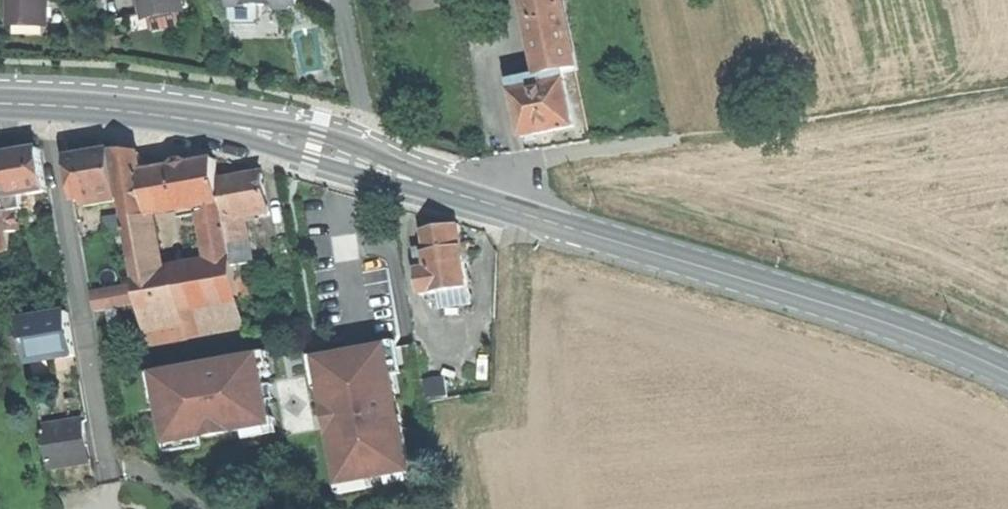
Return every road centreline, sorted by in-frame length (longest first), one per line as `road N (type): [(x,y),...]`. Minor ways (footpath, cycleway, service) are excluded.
road 1 (secondary): [(428,186),(913,332),(1007,371)]
road 2 (track): [(490,205),(543,159),(1007,84)]
road 3 (residential): [(48,105),(108,472)]
road 4 (secondary): [(428,186),(389,160),(317,133),(183,119)]
road 5 (secondary): [(183,119),(428,186)]
road 6 (track): [(361,0),(389,160)]
road 7 (secondary): [(48,105),(183,119)]

